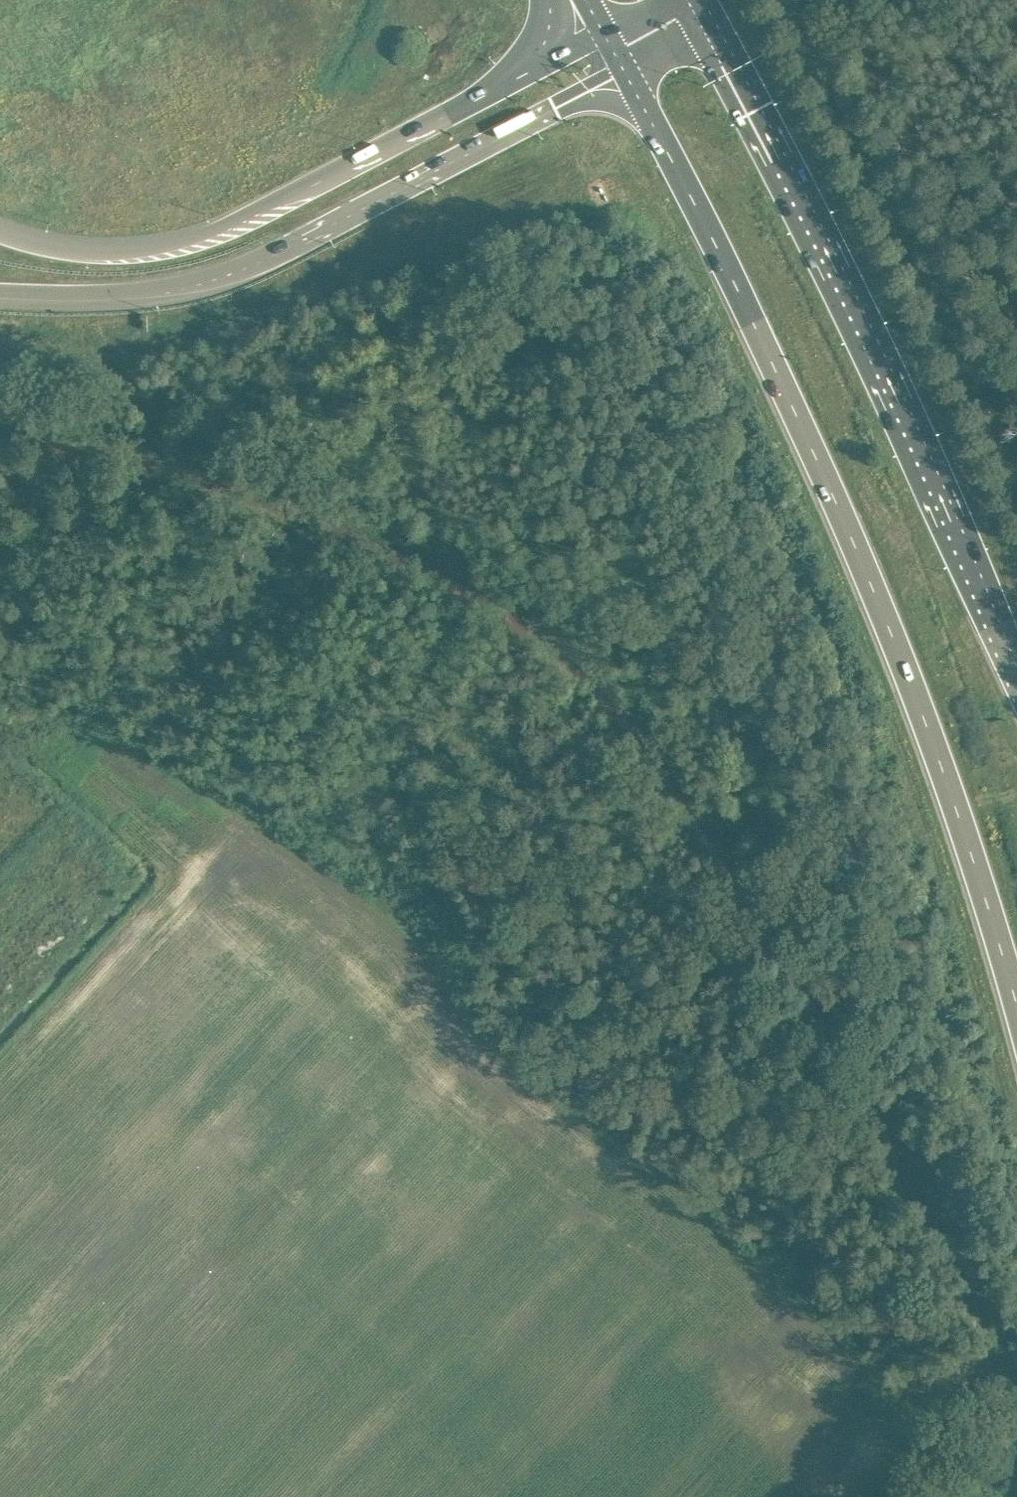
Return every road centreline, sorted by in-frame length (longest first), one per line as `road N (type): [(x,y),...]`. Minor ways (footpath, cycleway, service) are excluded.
road 1 (trunk): [(625,74),(827,478),(939,761),(1016,1013)]
road 2 (trunk): [(1016,672),(926,446),(706,5)]
road 3 (motorway): [(0,290),(90,293),(201,282),(273,255),(625,74)]
road 4 (motorway): [(604,32),(193,236),(83,247),(0,230)]

